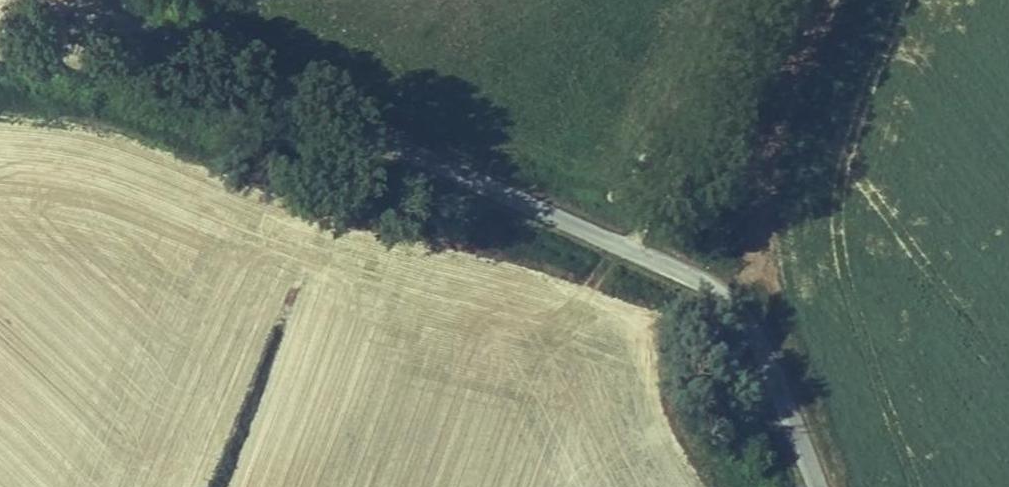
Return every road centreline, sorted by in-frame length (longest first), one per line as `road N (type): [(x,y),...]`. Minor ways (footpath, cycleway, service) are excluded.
road 1 (unclassified): [(107,0),(716,293),(767,362),(816,486)]

